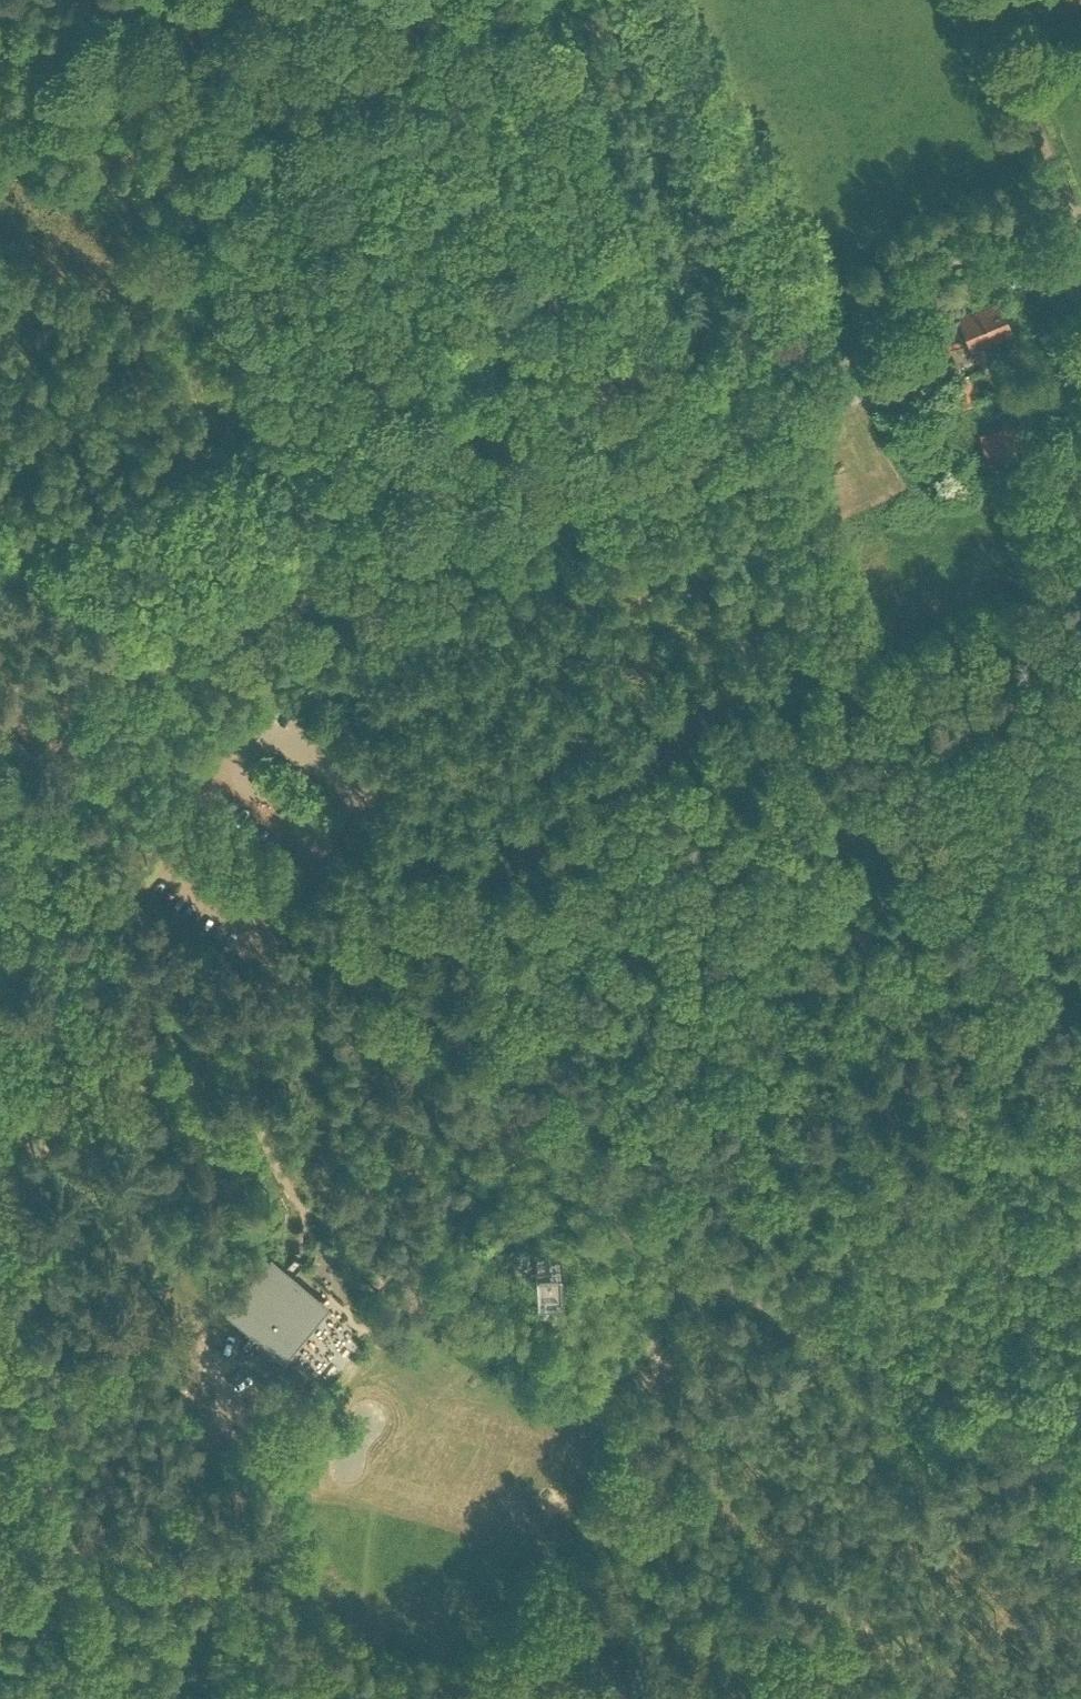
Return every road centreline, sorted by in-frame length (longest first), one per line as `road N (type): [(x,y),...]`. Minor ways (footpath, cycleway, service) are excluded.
road 1 (unclassified): [(0,729),(809,397),(927,268),(948,255),(984,249),(1080,268)]
road 2 (track): [(981,0),(1064,209)]

